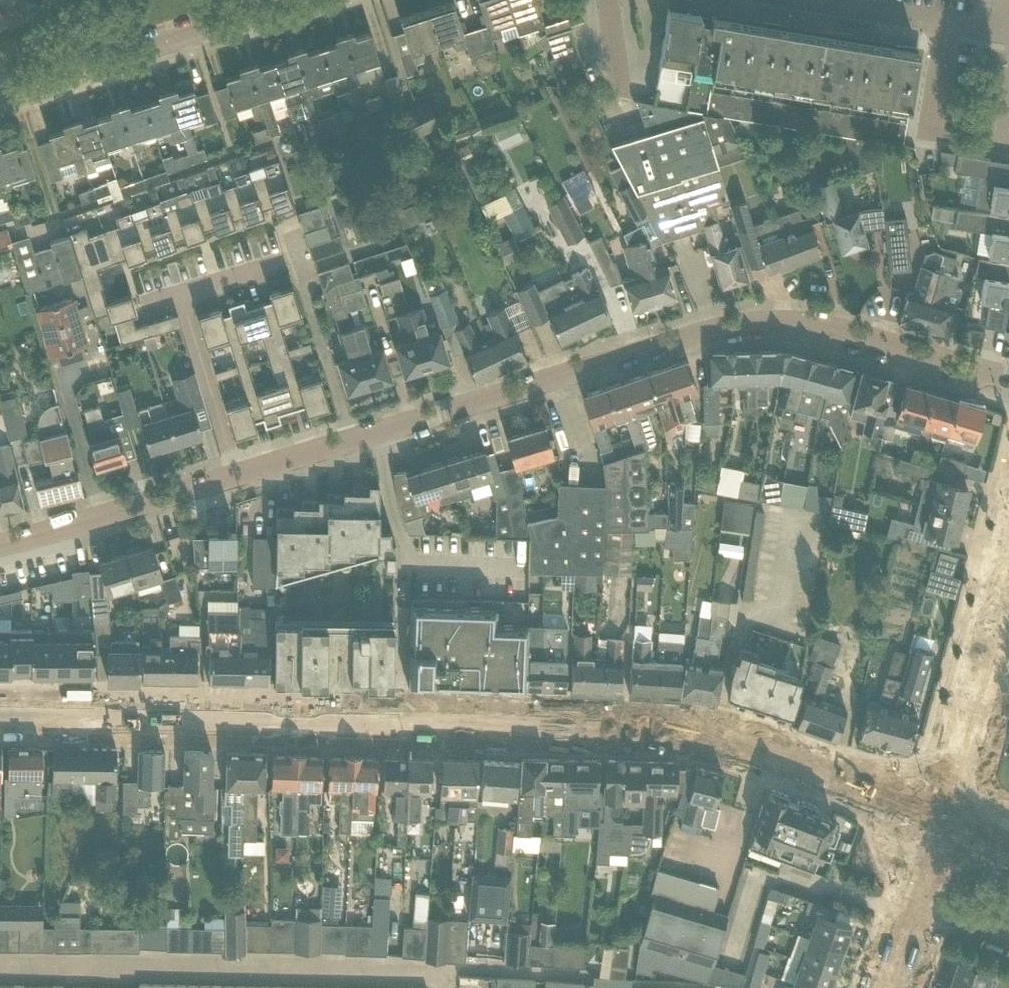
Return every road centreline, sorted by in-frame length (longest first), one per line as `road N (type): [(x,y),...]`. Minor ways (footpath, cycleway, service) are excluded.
road 1 (tertiary): [(0,719),(651,729),(739,744),(871,794)]
road 2 (residential): [(237,481),(719,328)]
road 3 (residential): [(0,92),(287,0)]
road 4 (residential): [(1008,394),(819,327),(719,328)]
road 5 (residential): [(0,546),(237,481)]
road 6 (residential): [(237,481),(184,295)]
road 7 (residential): [(891,987),(948,818)]
road 8 (tertiary): [(982,678),(960,706),(950,746),(942,780),(948,818)]
road 9 (tertiary): [(948,818),(968,787),(986,709),(982,678)]

